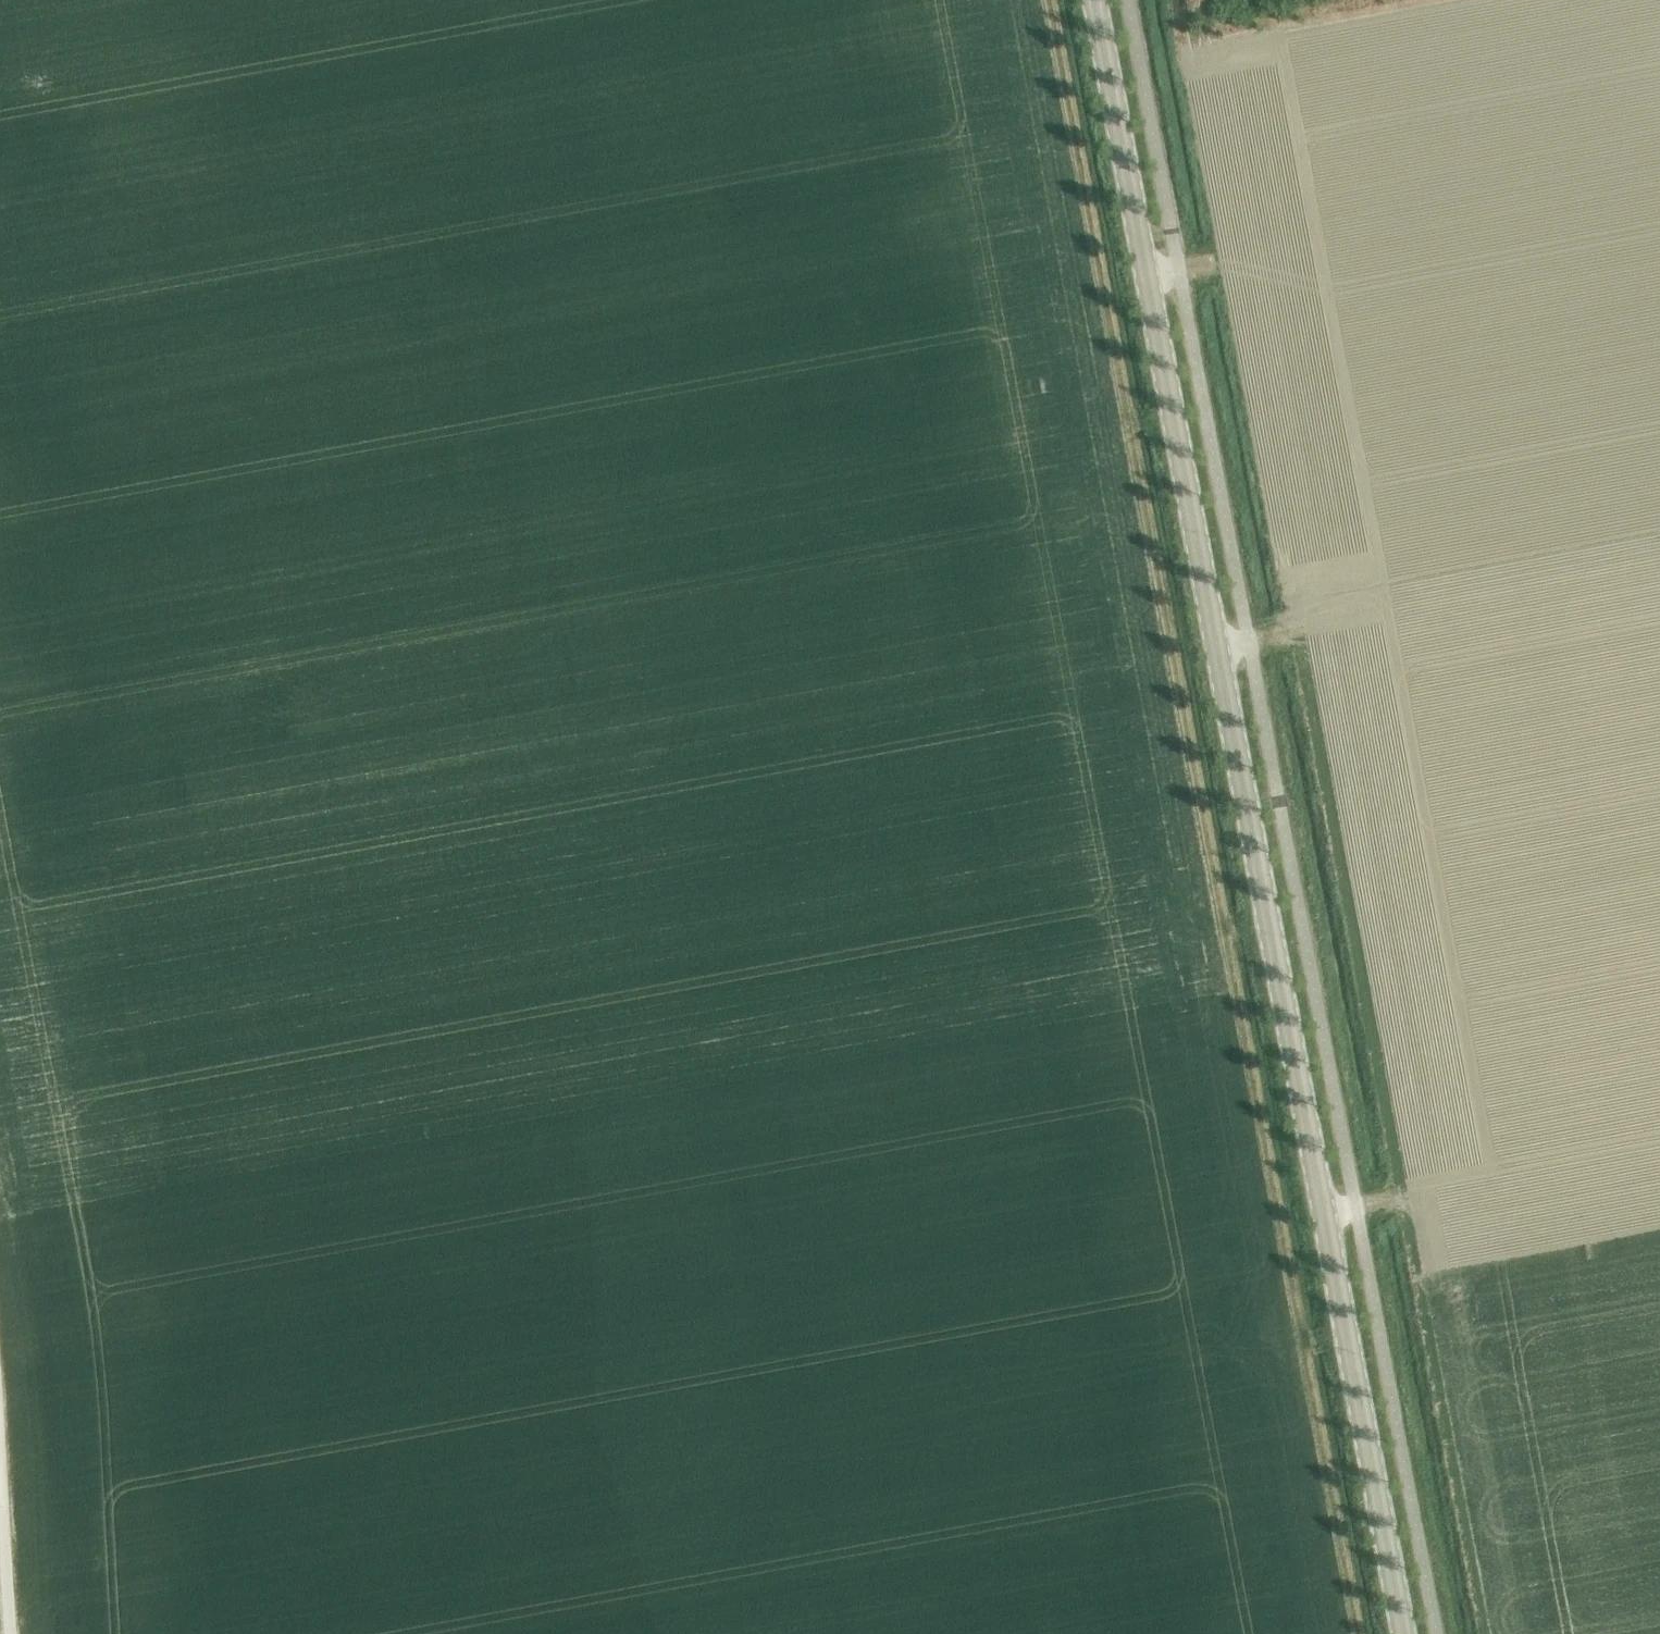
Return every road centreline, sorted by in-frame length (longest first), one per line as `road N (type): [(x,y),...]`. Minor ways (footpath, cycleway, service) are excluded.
road 1 (secondary): [(1403,1633),(1096,0)]
road 2 (track): [(0,1316),(21,1633)]

